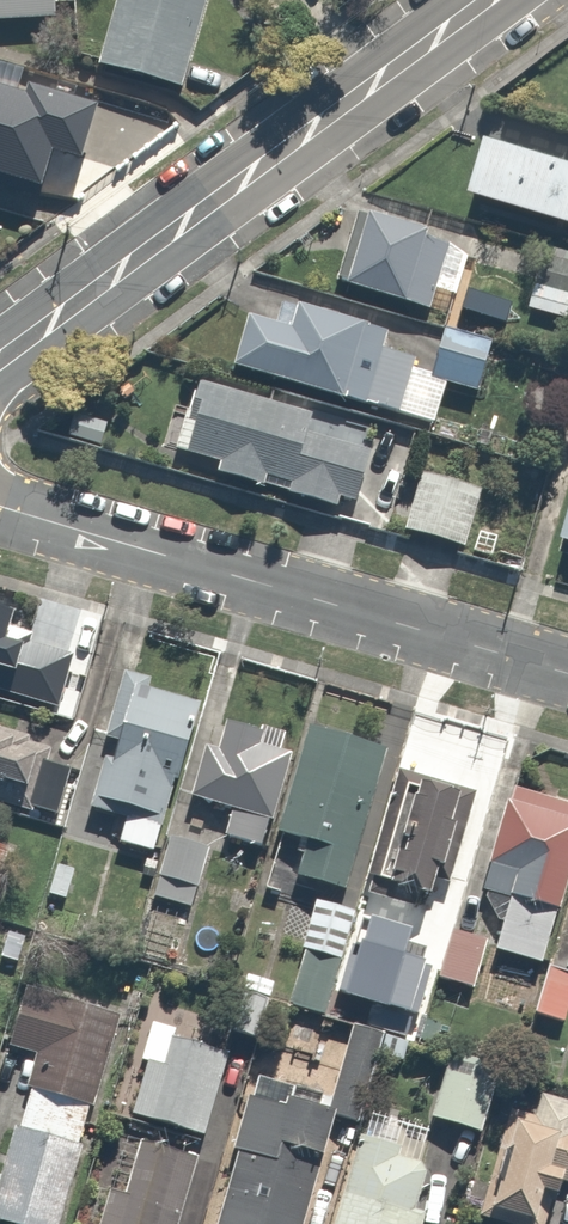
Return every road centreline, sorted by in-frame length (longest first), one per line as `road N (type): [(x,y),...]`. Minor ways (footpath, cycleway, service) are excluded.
road 1 (tertiary): [(490,0),(0,363)]
road 2 (residential): [(0,507),(567,674)]

